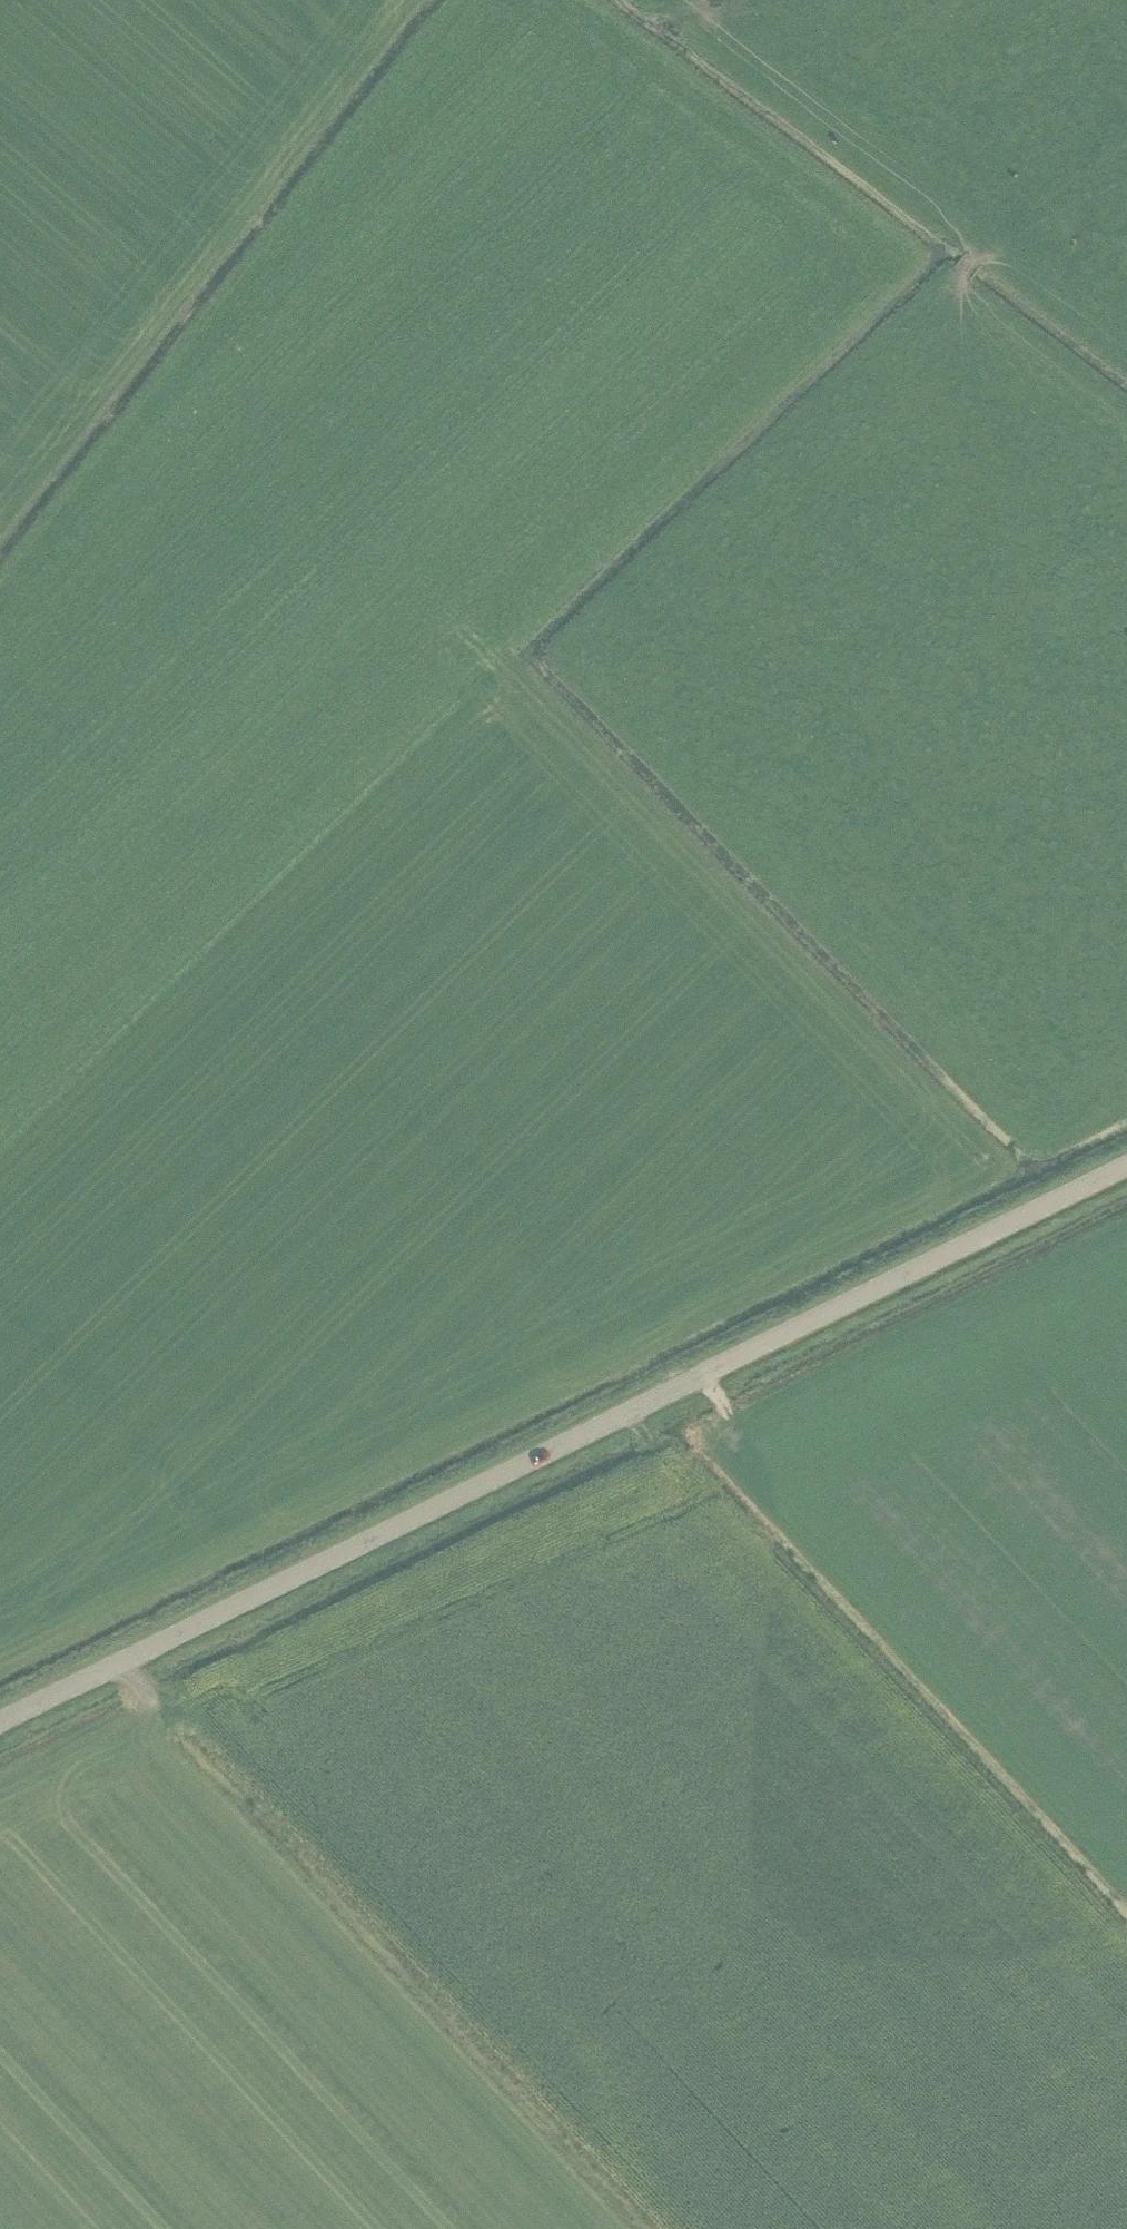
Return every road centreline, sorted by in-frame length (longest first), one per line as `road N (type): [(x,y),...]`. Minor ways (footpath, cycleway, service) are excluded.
road 1 (tertiary): [(0,1721),(1126,1166)]

